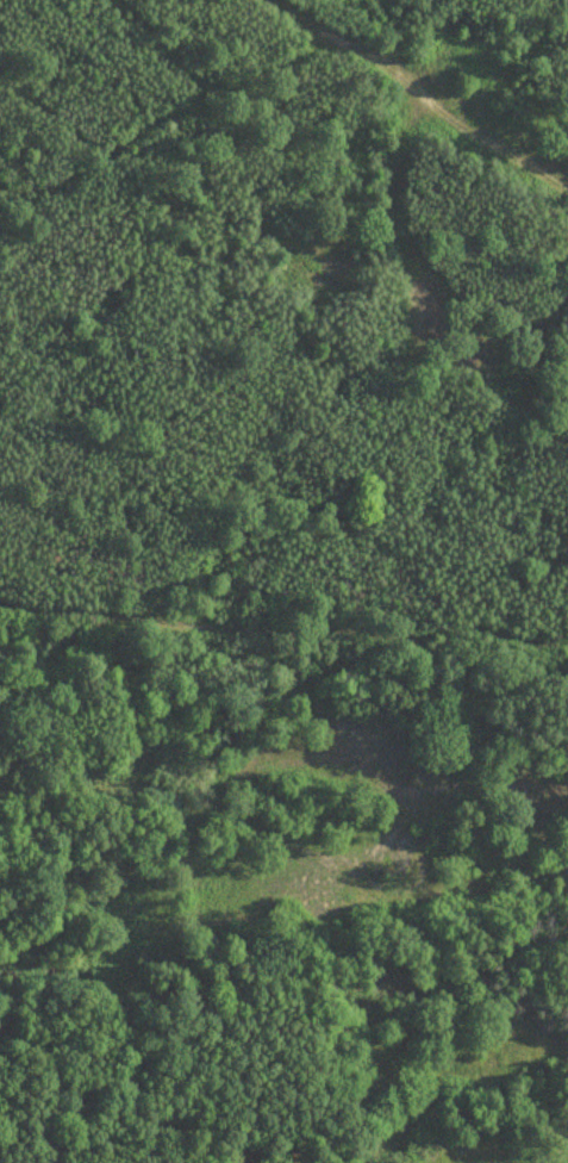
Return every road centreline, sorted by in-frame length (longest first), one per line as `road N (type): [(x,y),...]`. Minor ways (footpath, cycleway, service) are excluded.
road 1 (track): [(391,69),(466,130),(558,180)]
road 2 (track): [(391,69),(275,0)]

